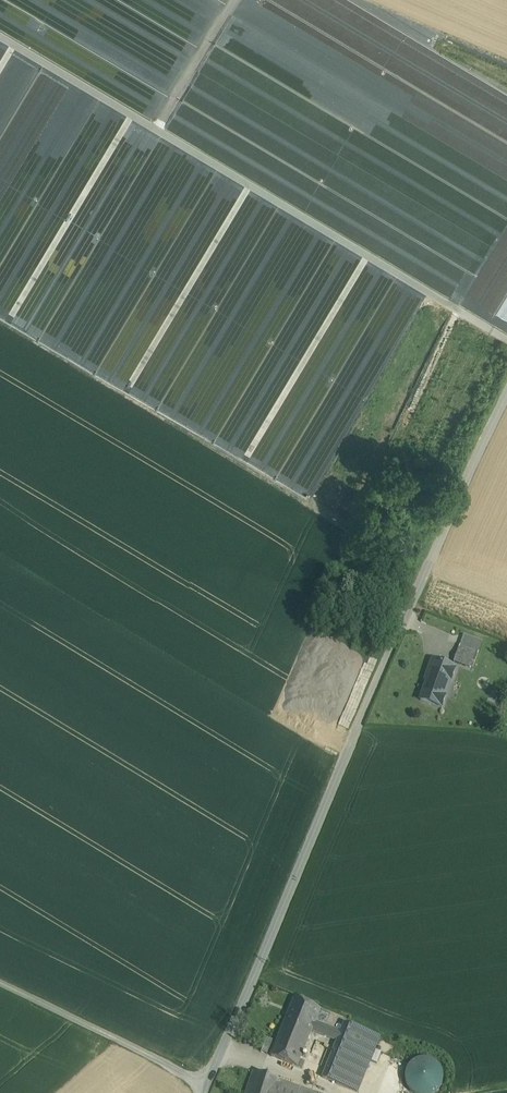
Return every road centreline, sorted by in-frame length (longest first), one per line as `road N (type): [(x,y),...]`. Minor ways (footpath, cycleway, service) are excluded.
road 1 (unclassified): [(205,1083),(459,488),(506,395)]
road 2 (unclassified): [(205,1083),(0,978)]

